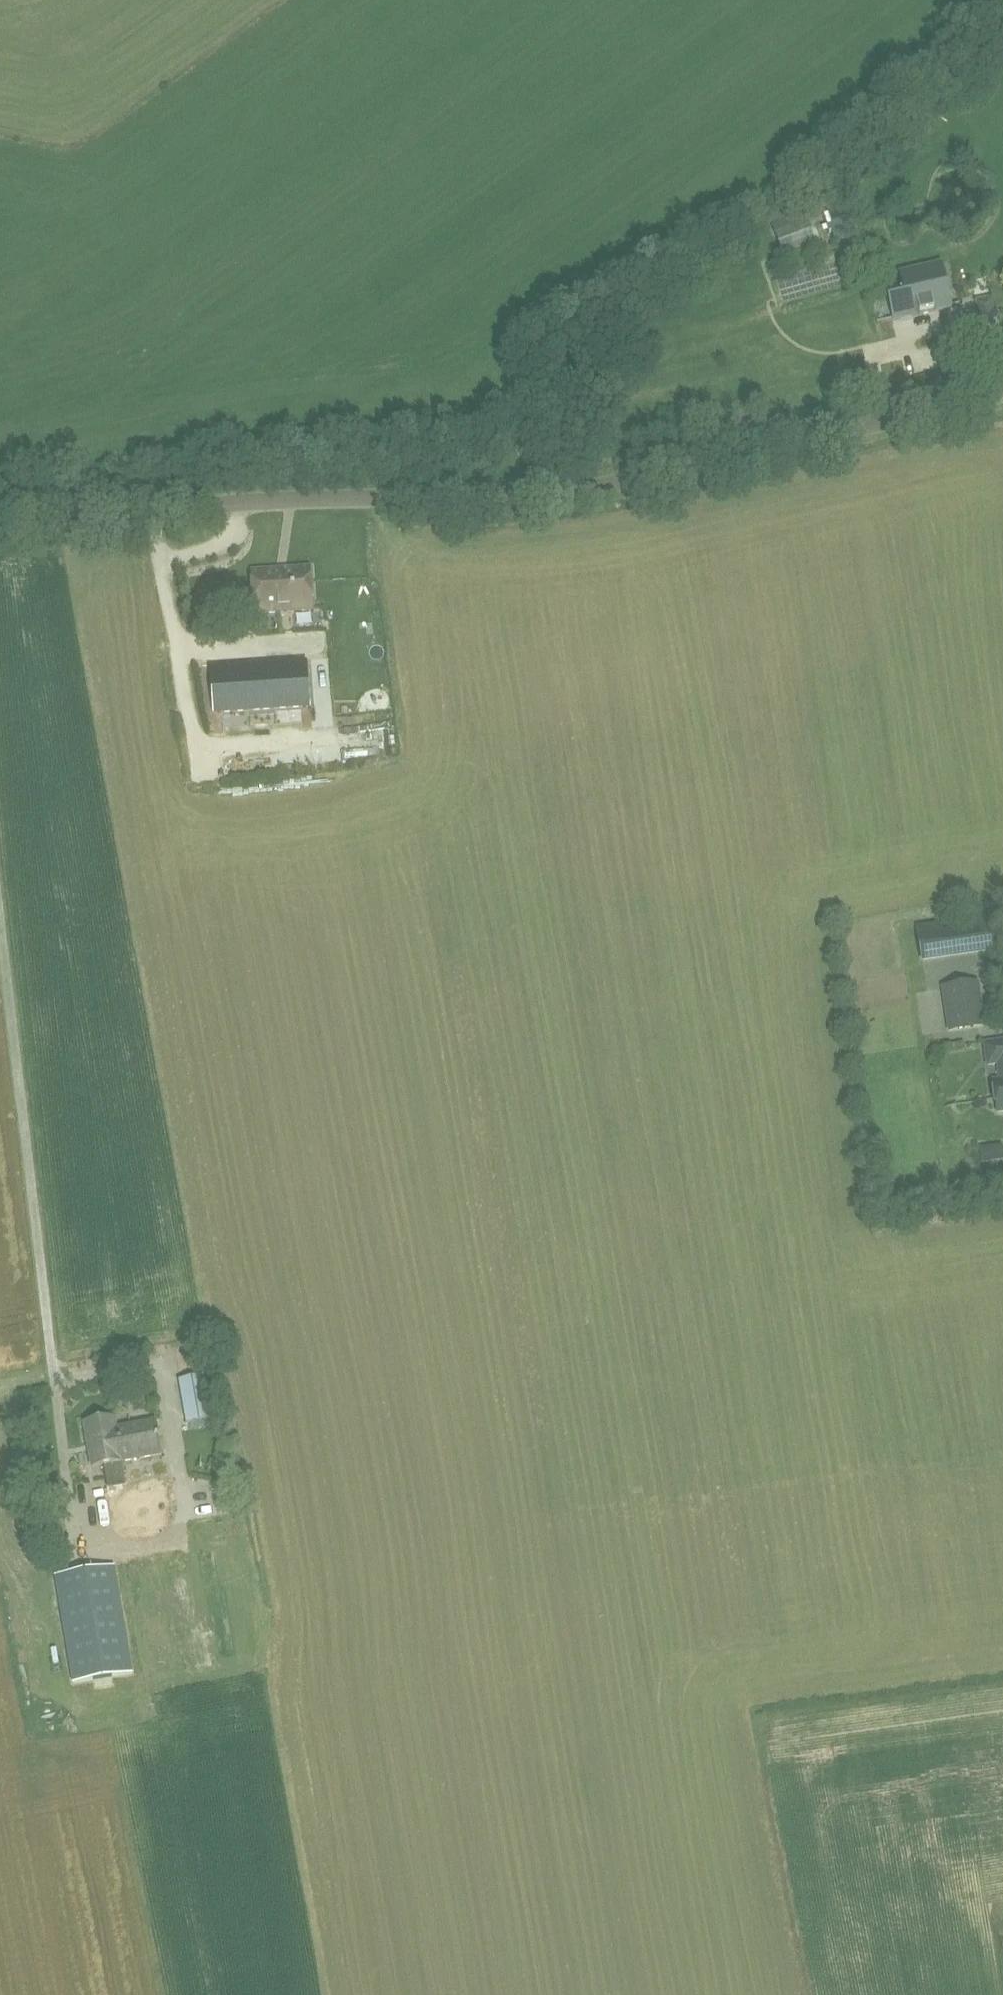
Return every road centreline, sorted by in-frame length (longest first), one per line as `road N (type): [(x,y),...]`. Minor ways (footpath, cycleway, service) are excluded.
road 1 (tertiary): [(0,528),(295,501),(568,496),(692,473),(1002,394)]

